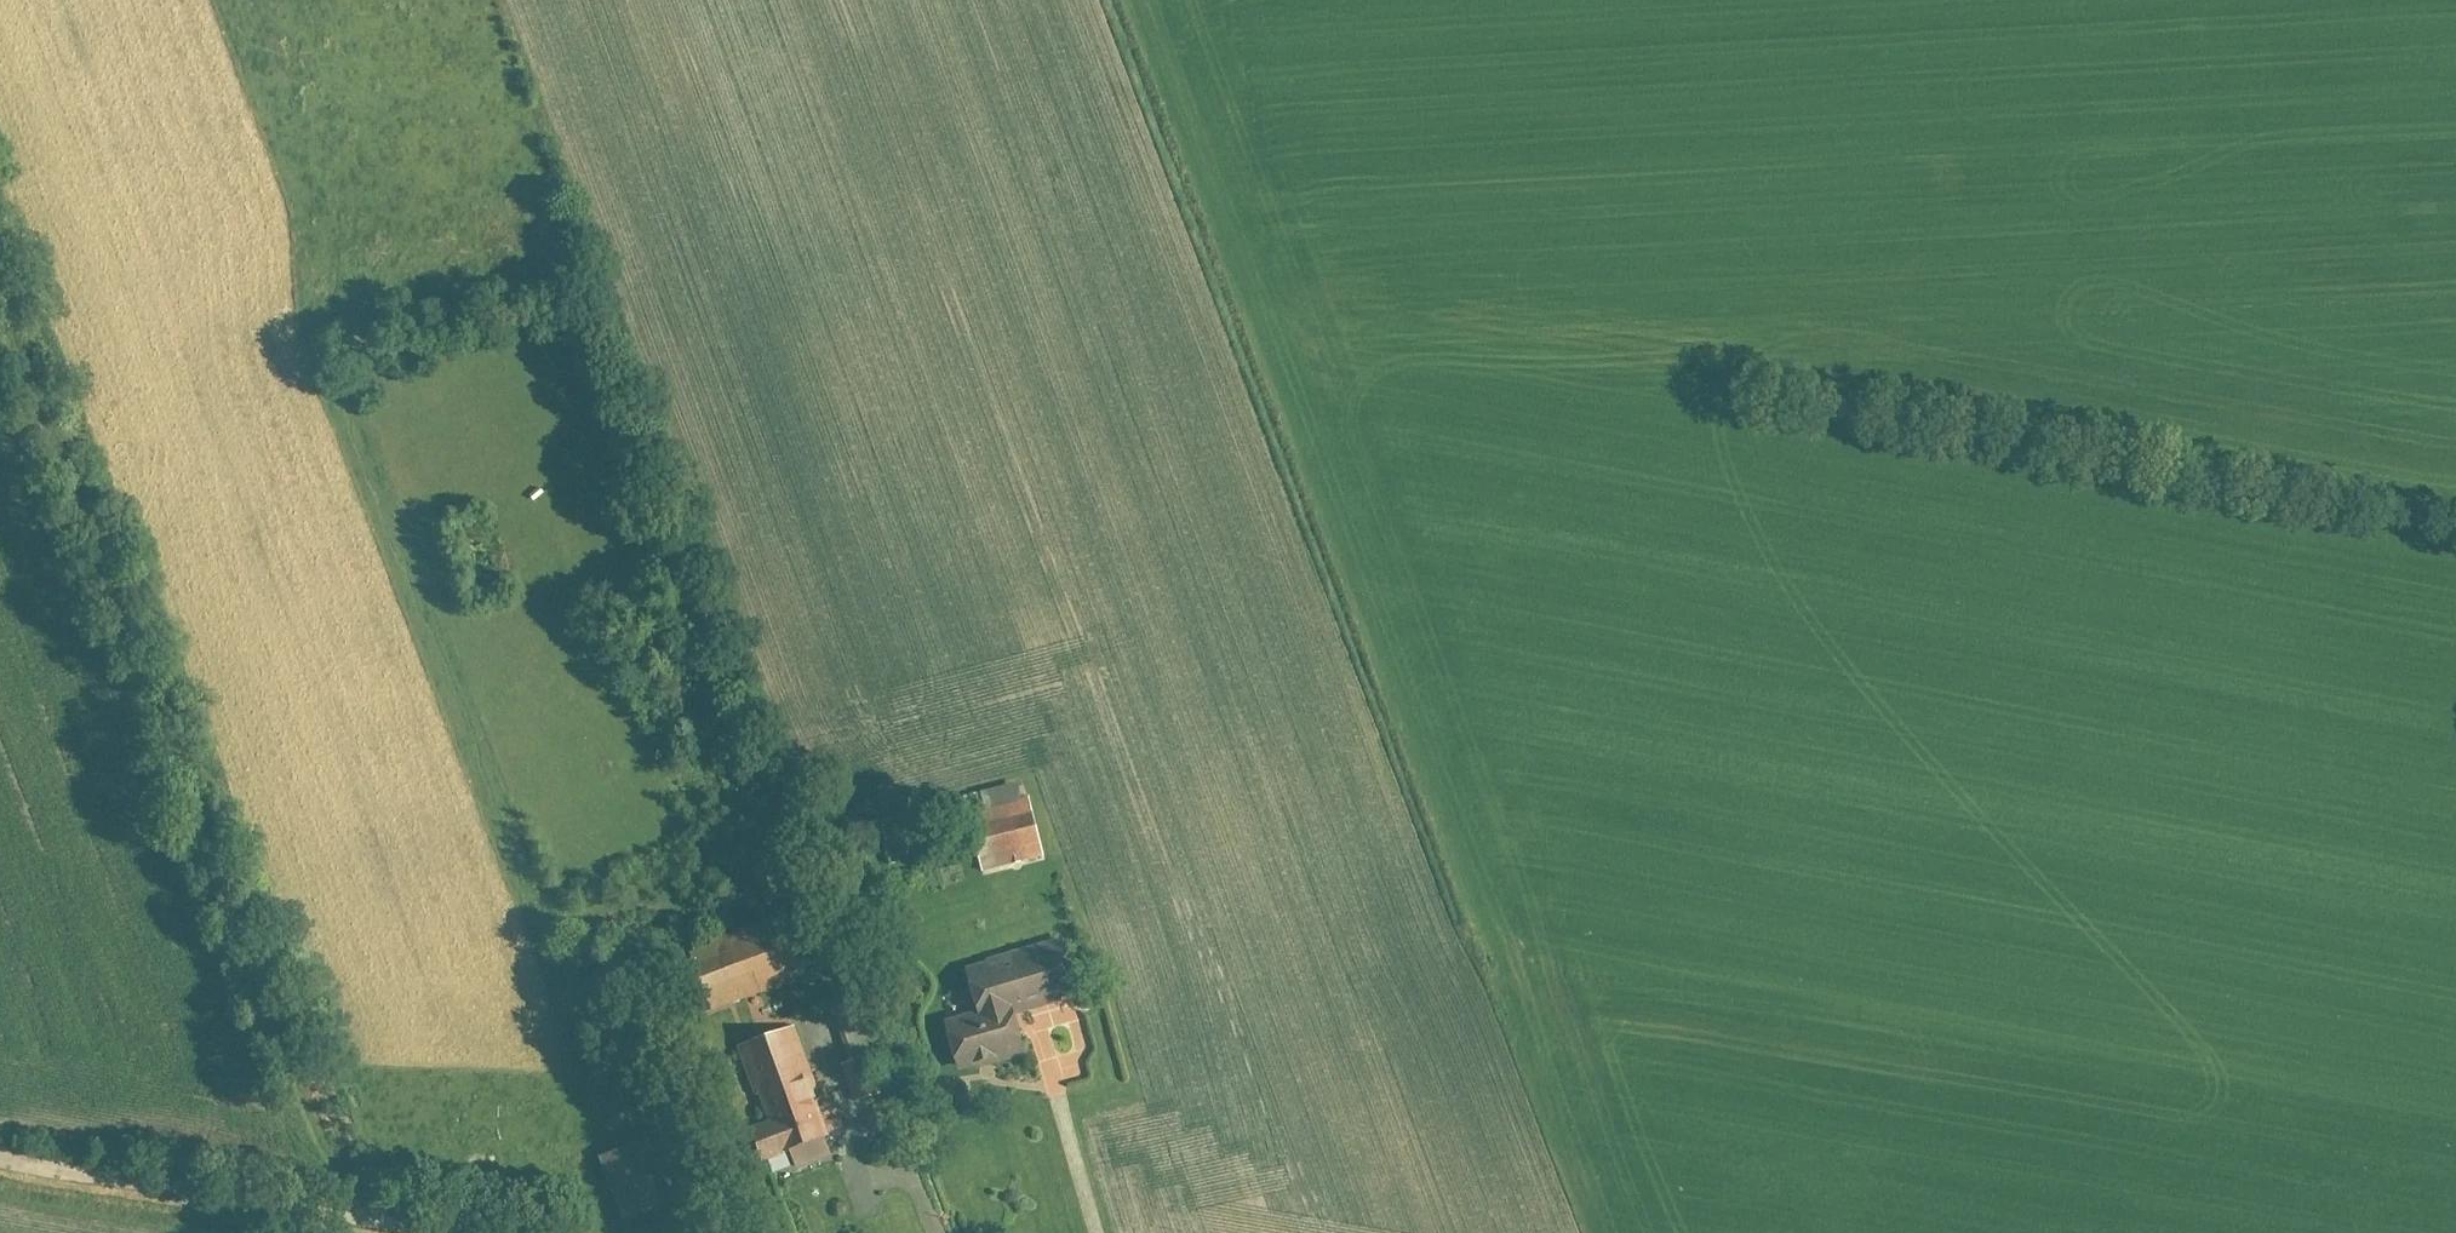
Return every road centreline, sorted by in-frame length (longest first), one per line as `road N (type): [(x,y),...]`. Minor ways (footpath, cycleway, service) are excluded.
road 1 (track): [(330,1218),(0,1165)]
road 2 (track): [(776,1232),(714,1038)]

